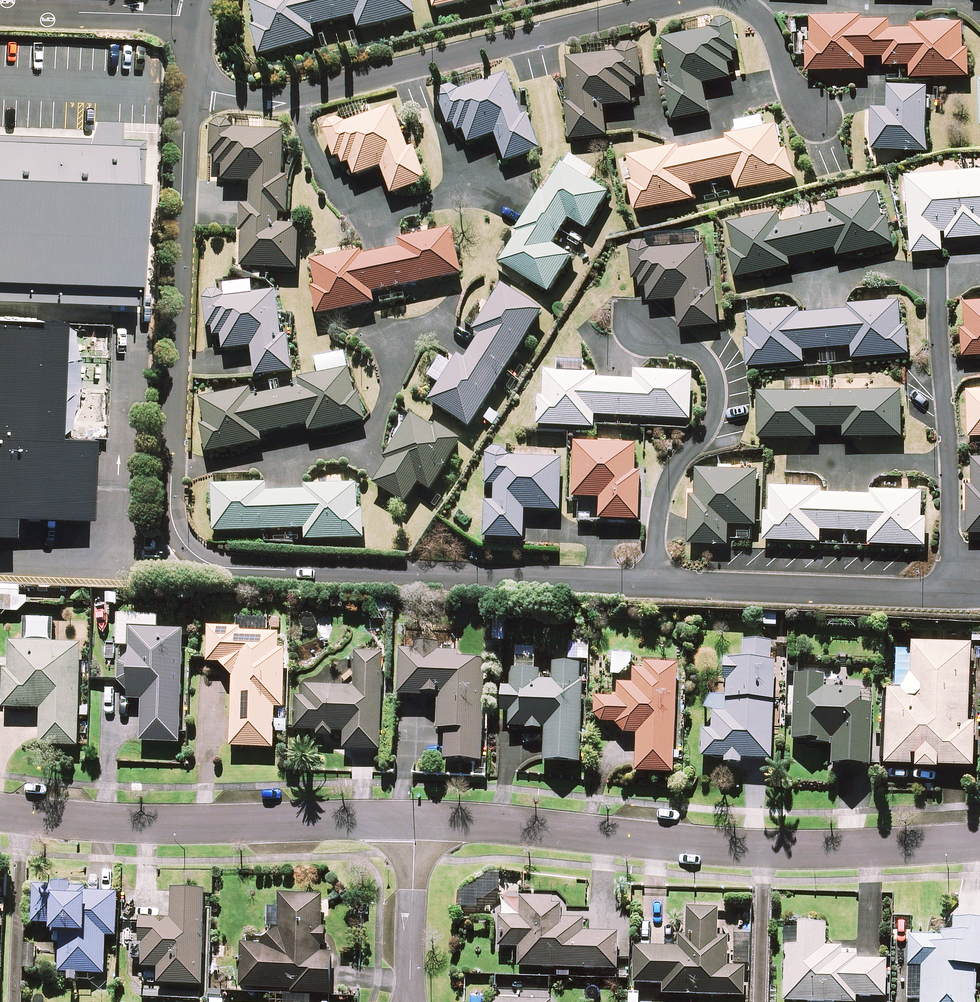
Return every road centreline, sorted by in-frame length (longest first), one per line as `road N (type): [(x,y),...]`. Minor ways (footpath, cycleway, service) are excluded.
road 1 (residential): [(652,585),(222,568),(187,545),(174,509),(185,89)]
road 2 (residential): [(938,277),(953,554),(976,580),(928,597),(652,585)]
road 3 (residential): [(979,845),(822,849),(413,820)]
road 4 (residential): [(693,0),(263,99),(185,89)]
road 5 (residential): [(413,820),(68,823),(0,812)]
road 6 (residential): [(638,322),(677,340),(715,380),(705,435),(671,471),(658,502),(652,585)]
road 7 (residential): [(199,18),(0,10)]
road 8 (residential): [(405,1001),(413,820)]
road 9 (residential): [(818,117),(769,22),(743,0)]

